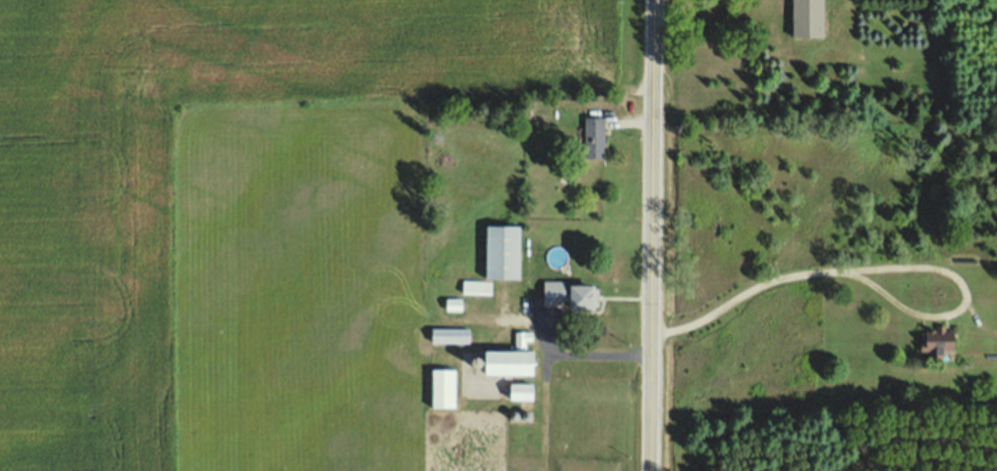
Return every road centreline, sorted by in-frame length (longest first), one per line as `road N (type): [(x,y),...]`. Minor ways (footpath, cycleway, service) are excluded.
road 1 (secondary): [(649,470),(653,0)]

